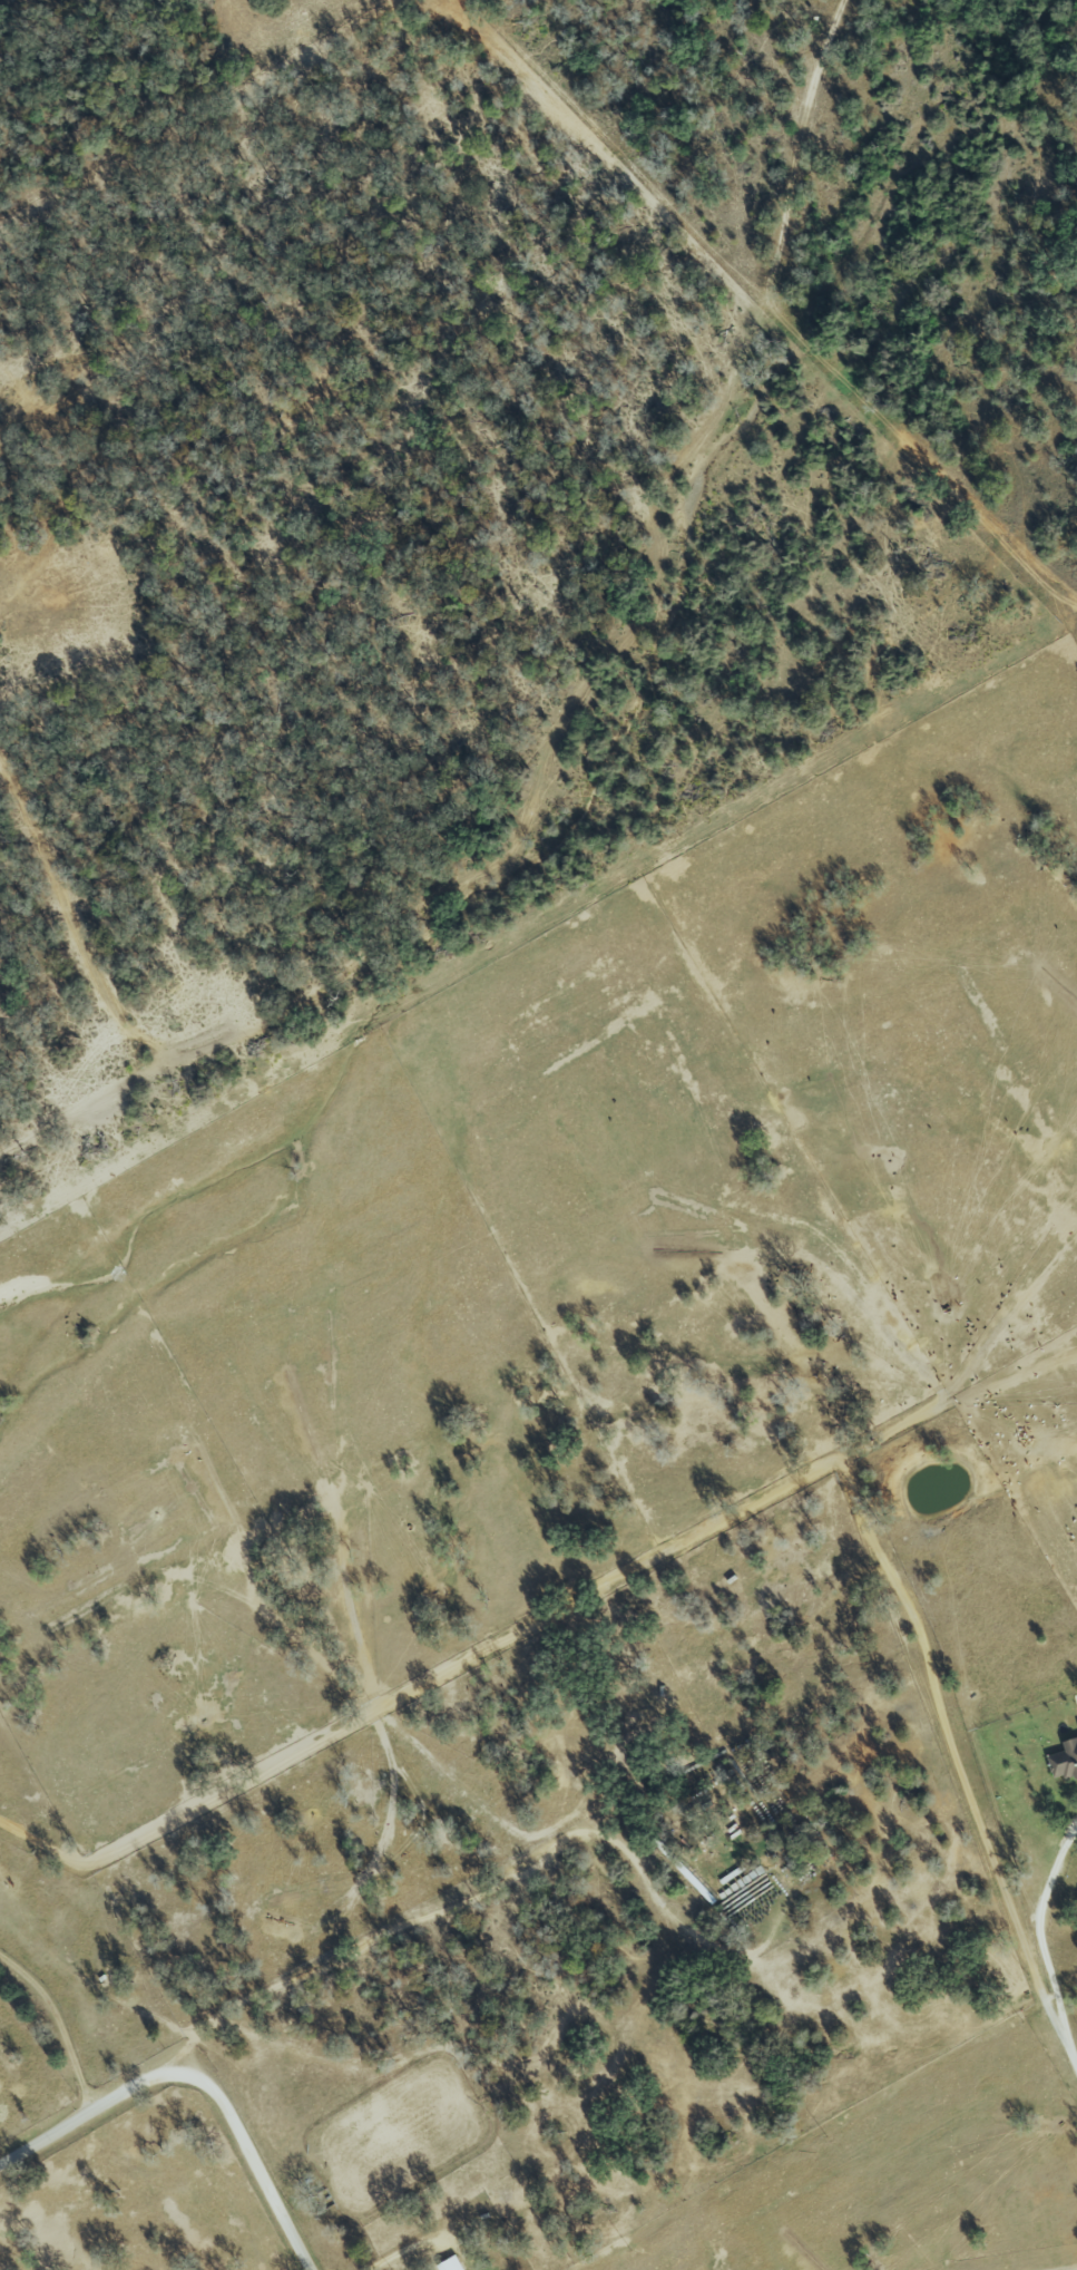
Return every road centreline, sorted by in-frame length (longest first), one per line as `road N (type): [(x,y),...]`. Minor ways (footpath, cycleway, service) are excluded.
road 1 (residential): [(0,2165),(159,2076),(185,2069),(206,2075),(225,2095),(319,2269)]
road 2 (track): [(1076,2064),(1039,1935),(1041,1900),(1076,1826)]

